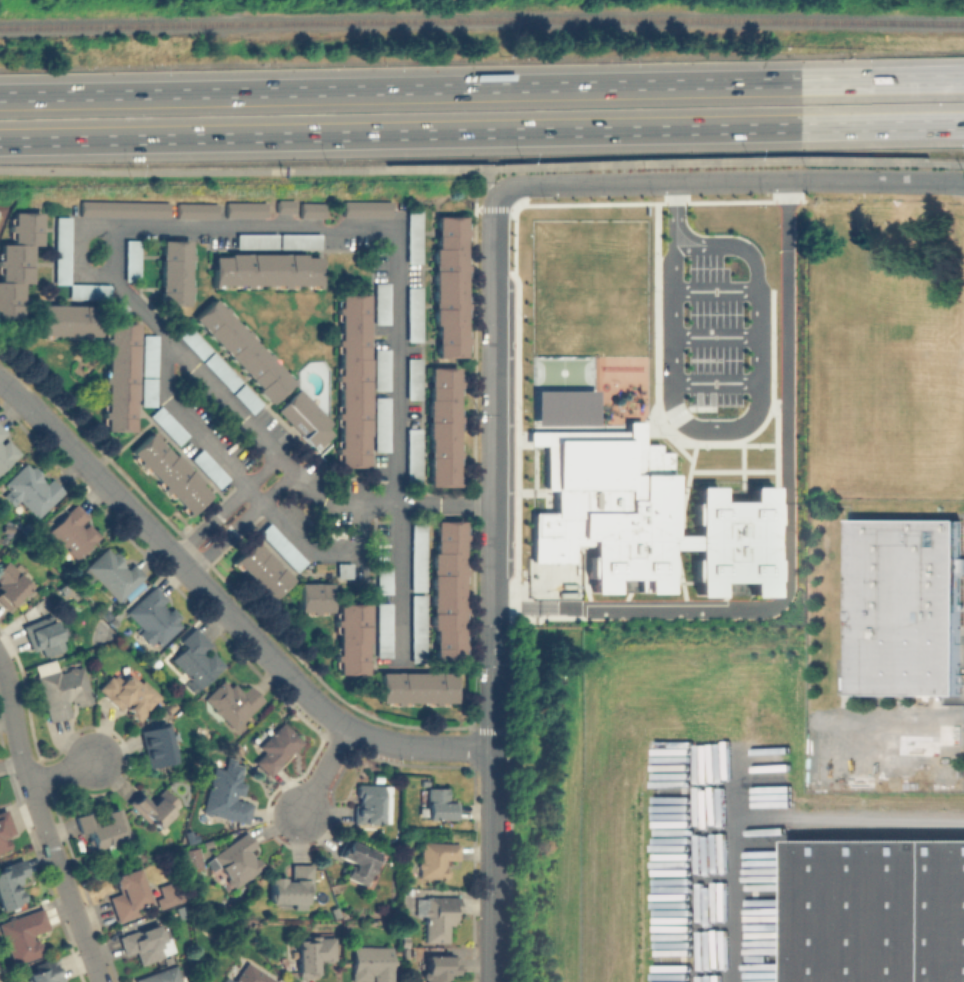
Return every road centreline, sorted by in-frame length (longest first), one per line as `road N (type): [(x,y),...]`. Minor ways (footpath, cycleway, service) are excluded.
road 1 (motorway): [(0,141),(963,124)]
road 2 (motorway): [(963,78),(0,93)]
road 3 (residential): [(0,379),(347,728),(416,748),(493,748)]
road 4 (tertiary): [(492,623),(496,196)]
road 5 (tertiary): [(492,981),(492,623)]
road 6 (residential): [(0,668),(22,765),(98,981)]
road 7 (tertiary): [(496,196),(524,185),(782,180)]
road 8 (tertiary): [(782,180),(963,183)]

